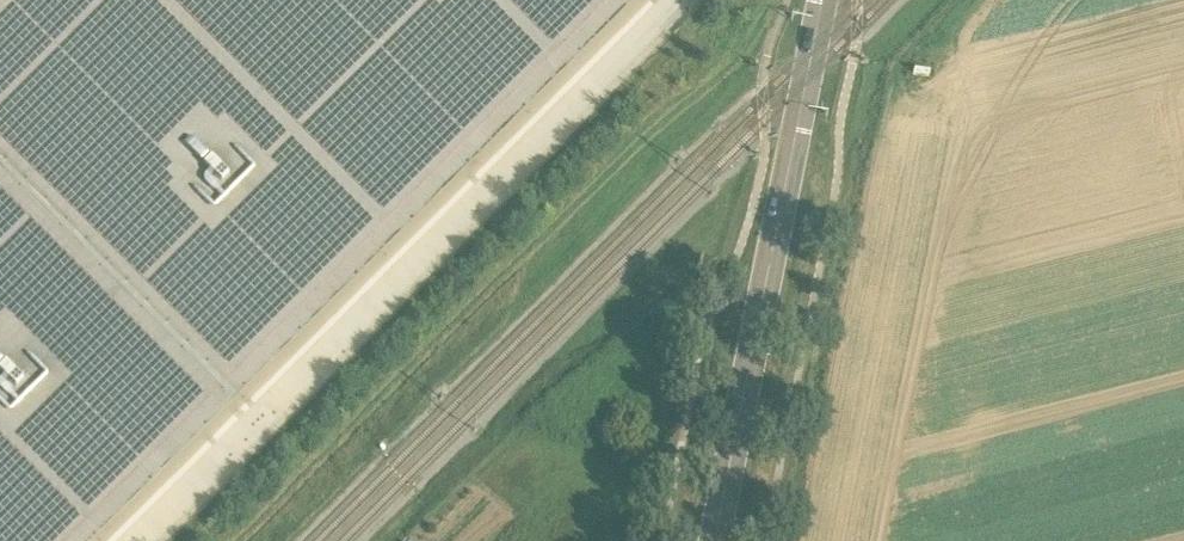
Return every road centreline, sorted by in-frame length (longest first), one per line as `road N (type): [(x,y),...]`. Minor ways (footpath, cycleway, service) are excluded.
road 1 (primary): [(714,540),(823,0)]

